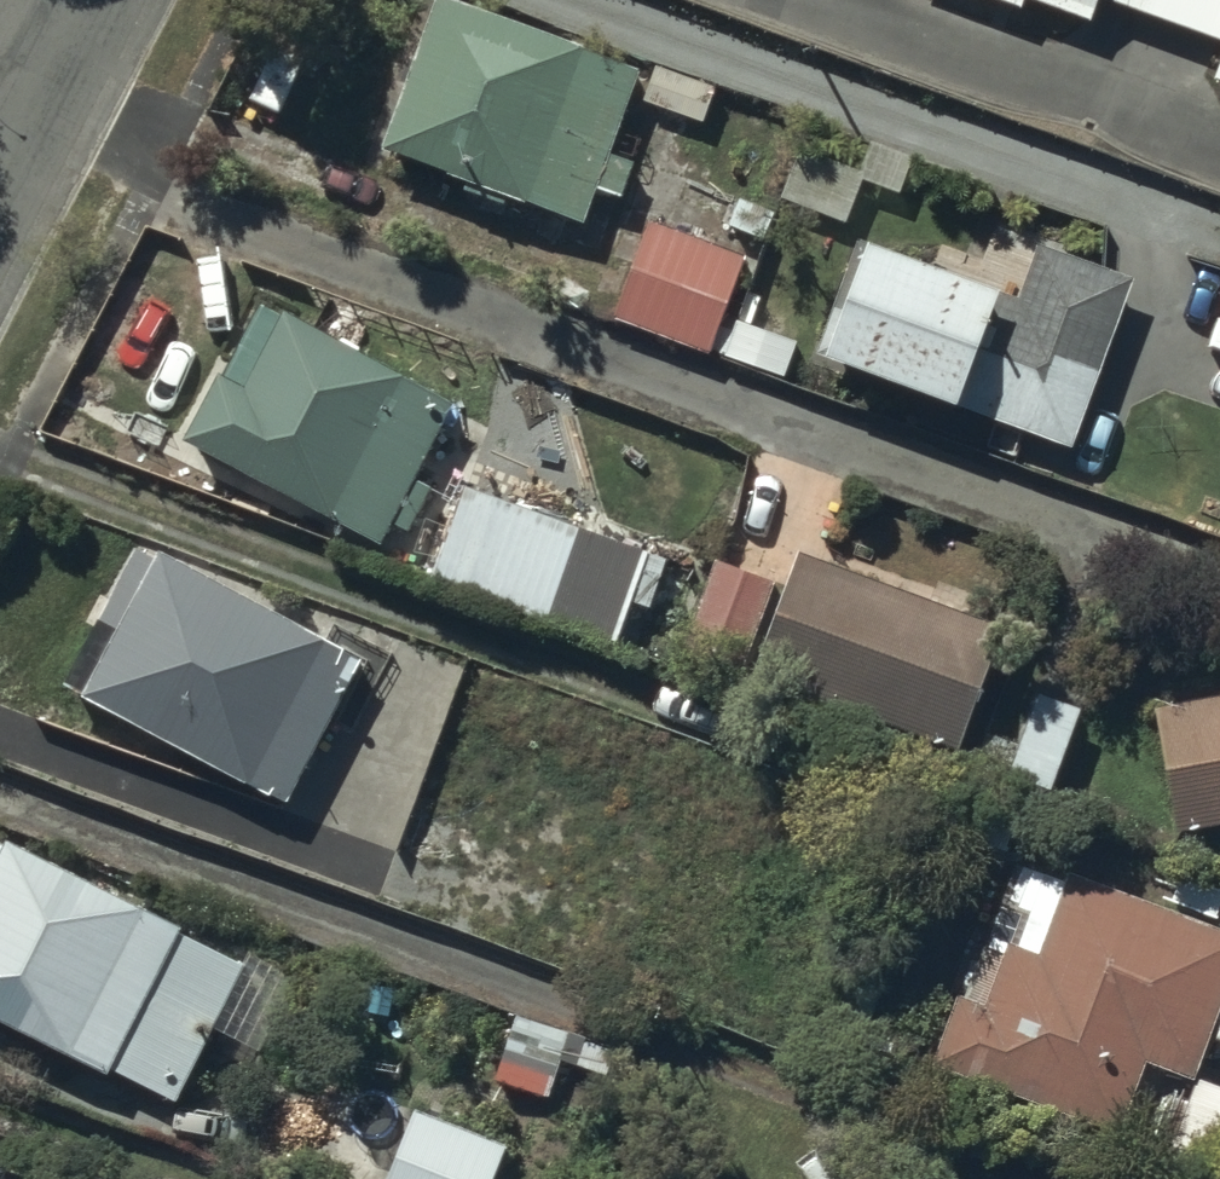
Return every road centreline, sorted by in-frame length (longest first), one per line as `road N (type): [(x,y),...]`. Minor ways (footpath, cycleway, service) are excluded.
road 1 (residential): [(0,139),(71,0)]

